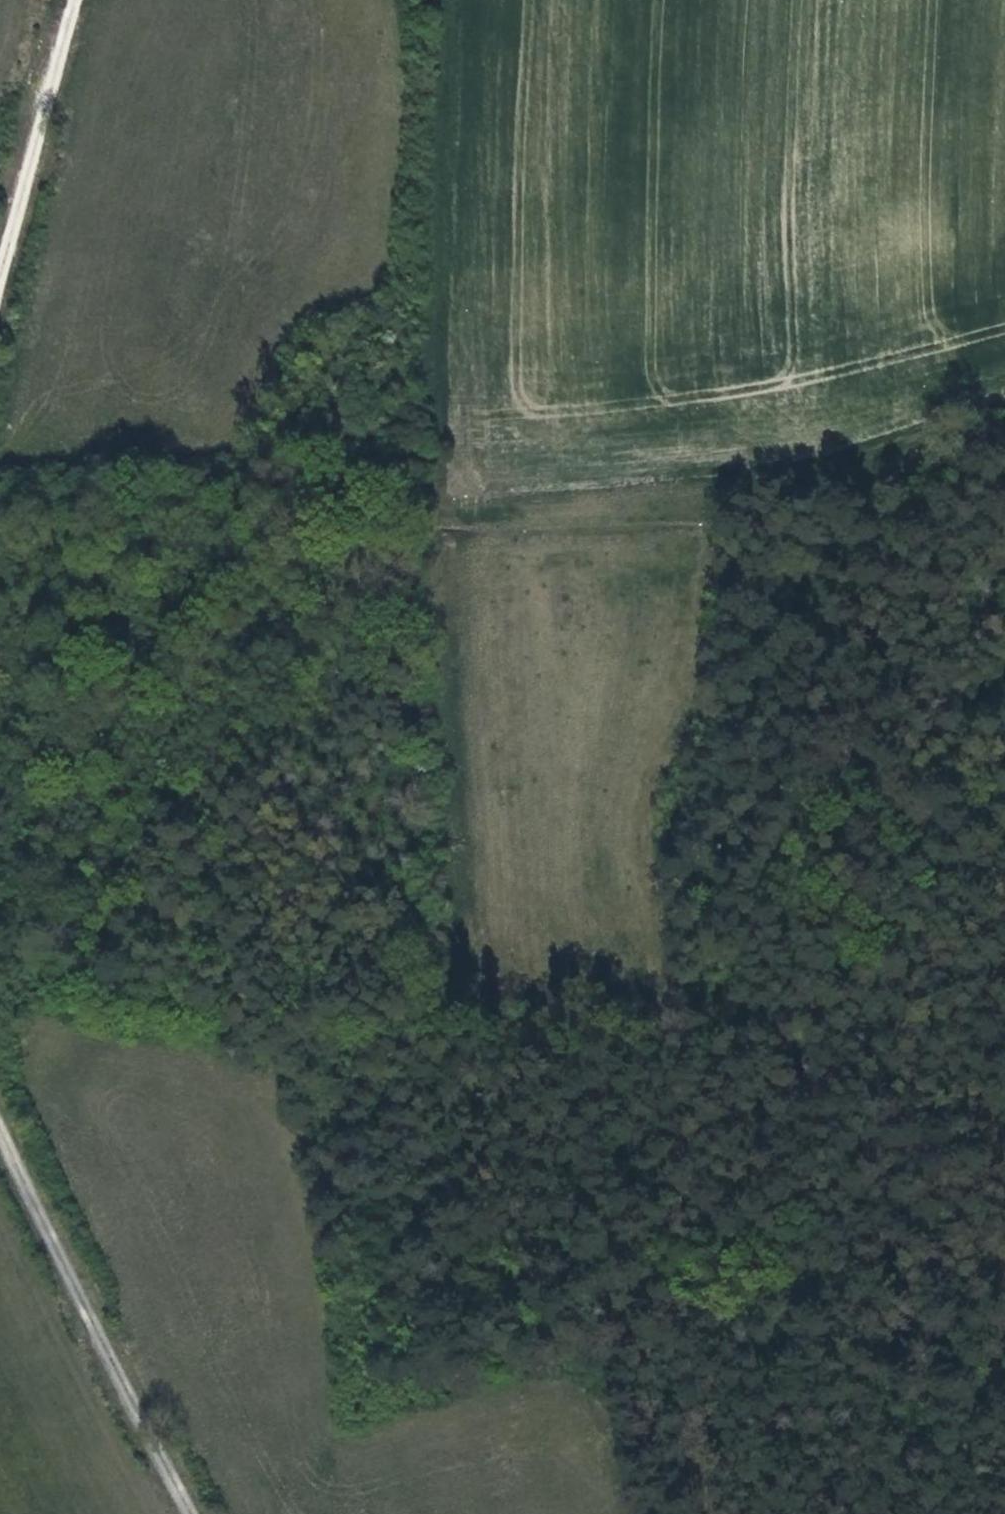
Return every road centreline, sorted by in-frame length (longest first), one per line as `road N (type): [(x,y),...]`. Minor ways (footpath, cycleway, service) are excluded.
road 1 (track): [(0,1125),(194,1513)]
road 2 (track): [(73,0),(0,249)]

